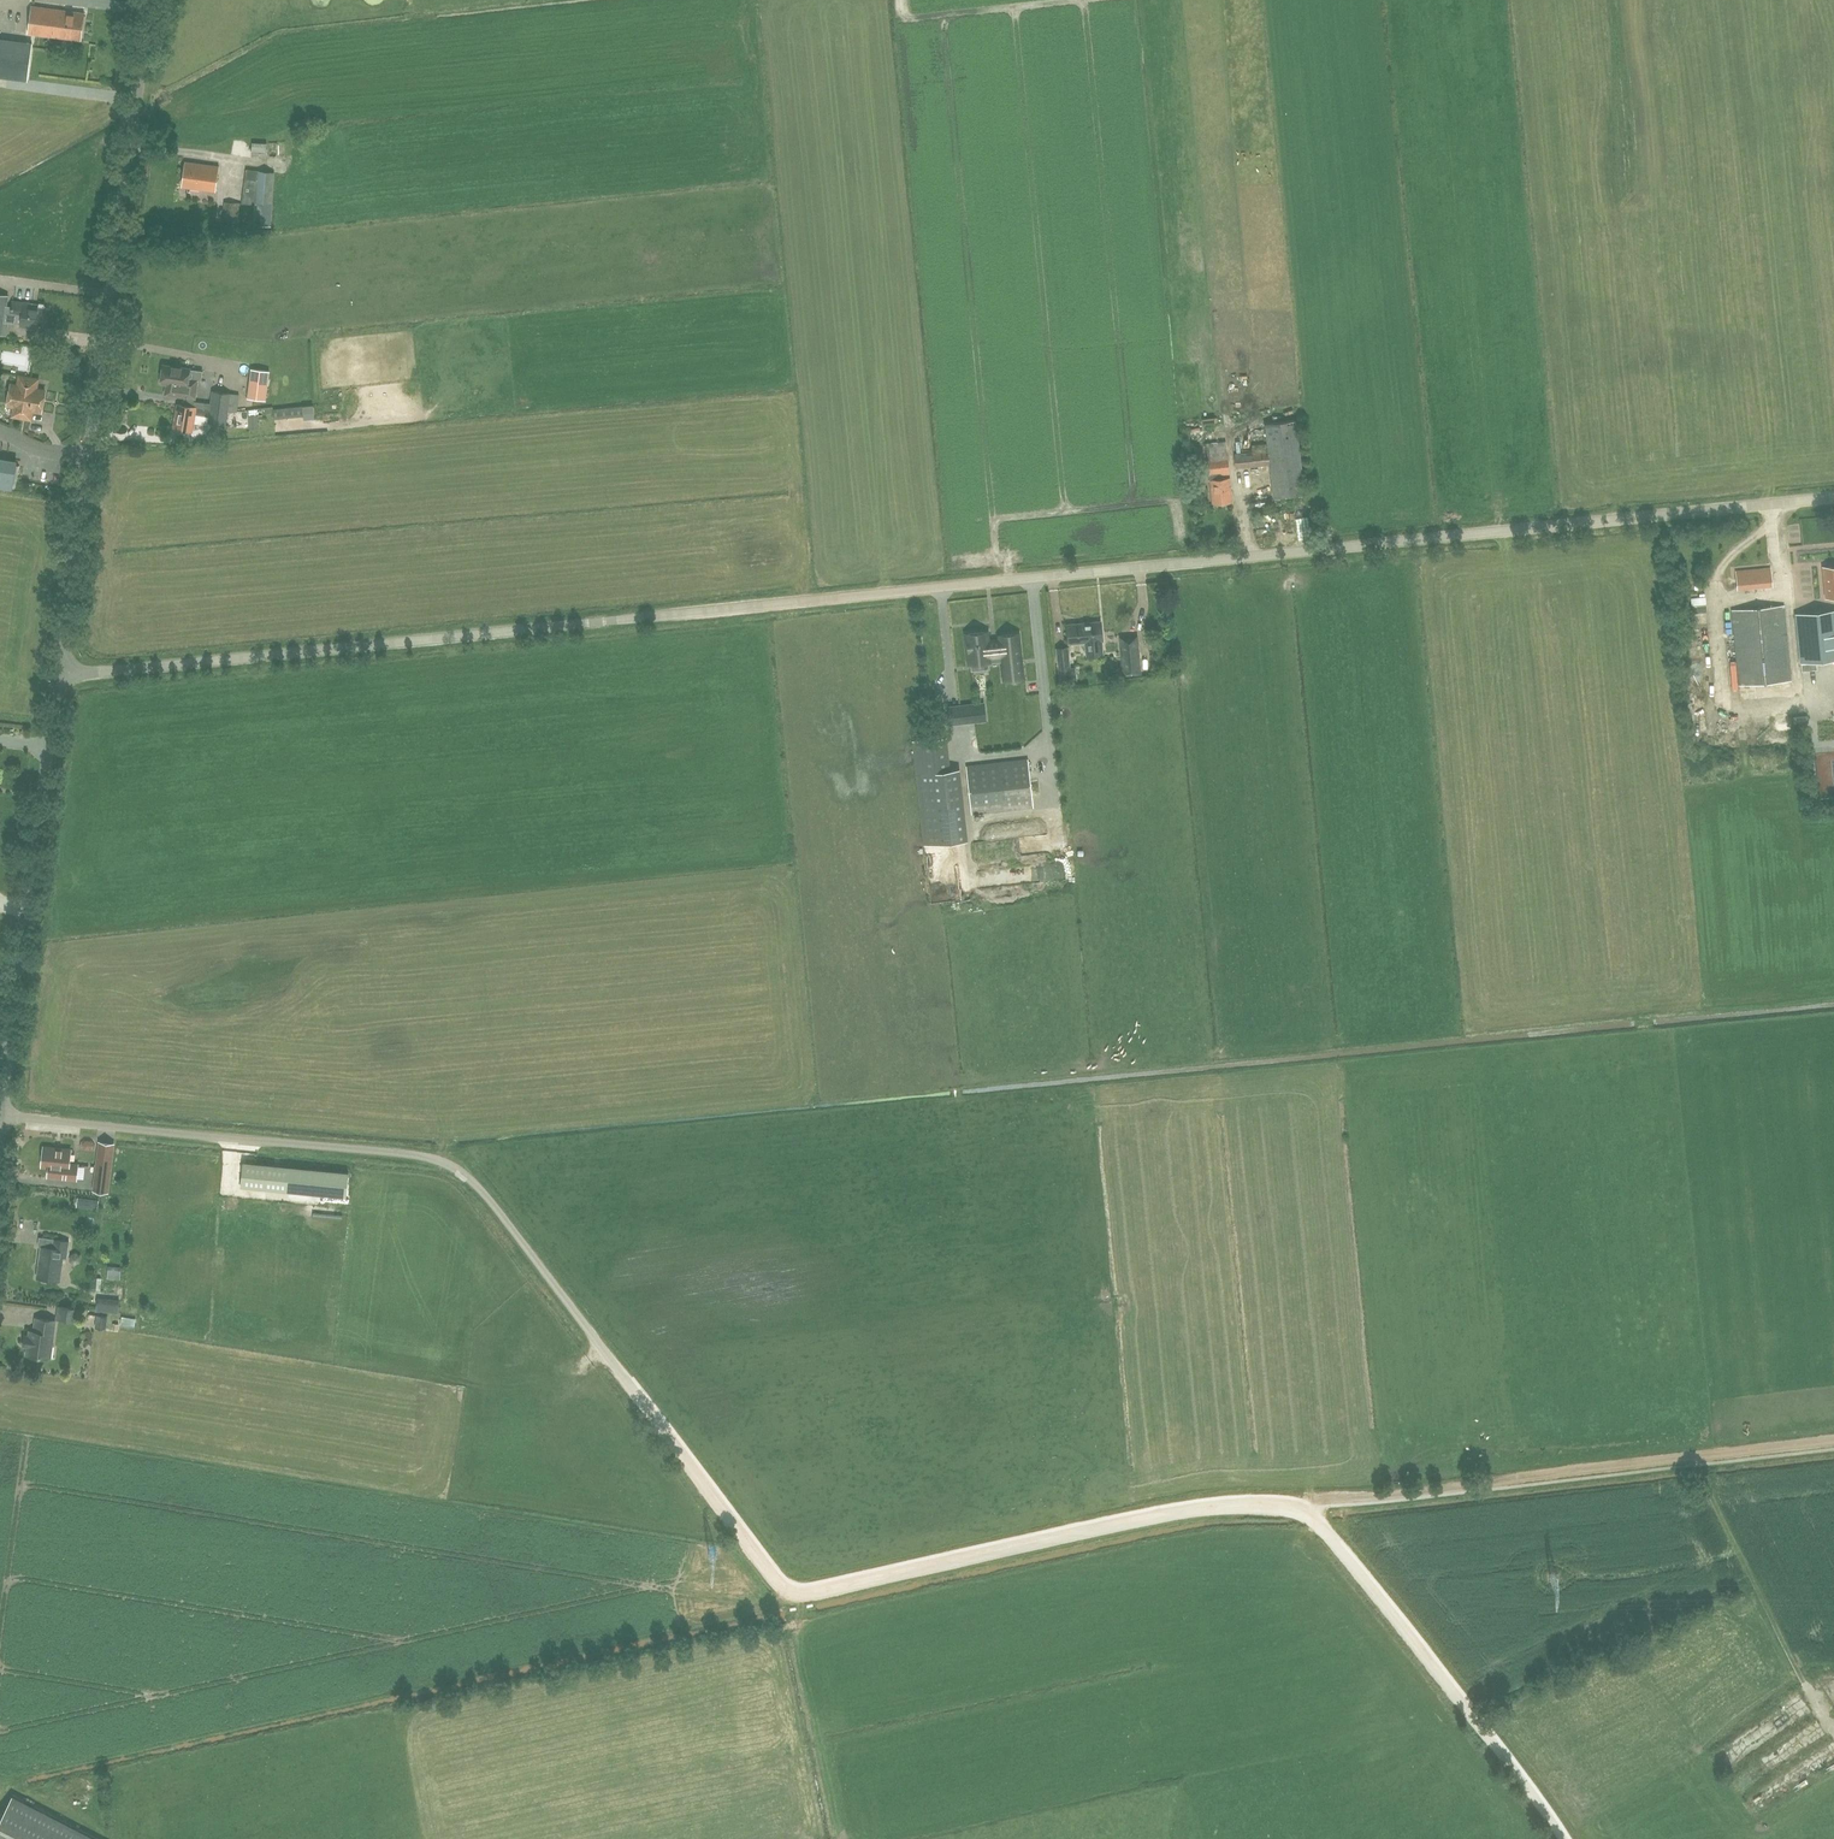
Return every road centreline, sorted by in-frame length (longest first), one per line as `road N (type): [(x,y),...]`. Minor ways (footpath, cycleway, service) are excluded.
road 1 (unclassified): [(64,677),(1833,499)]
road 2 (track): [(1301,1509),(1184,1510),(793,1595),(627,1382)]
road 3 (unclassified): [(2,1116),(448,1165),(480,1188),(627,1382)]
road 4 (unclassified): [(64,677),(153,0)]
road 5 (track): [(1833,1442),(1317,1499),(1301,1509)]
road 6 (unclassified): [(2,1116),(64,677)]
road 7 (track): [(1562,1838),(1301,1509)]

